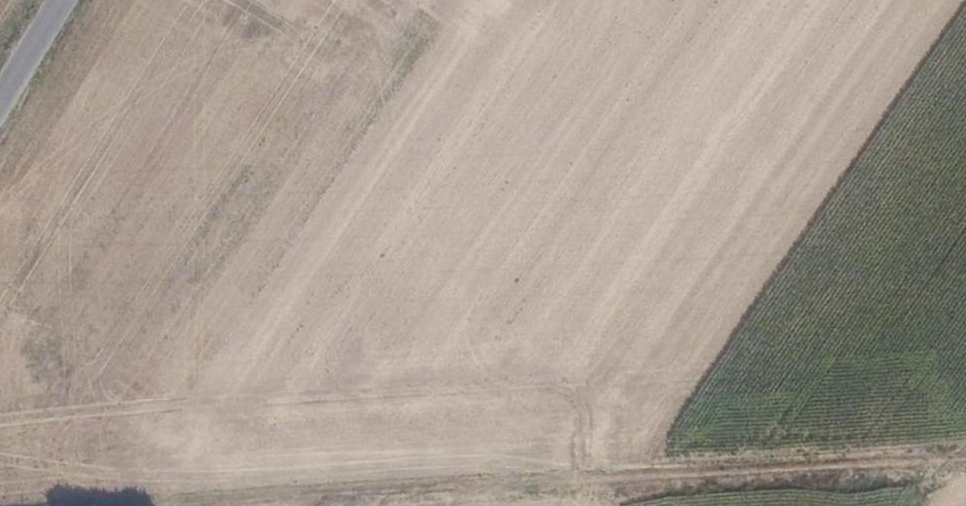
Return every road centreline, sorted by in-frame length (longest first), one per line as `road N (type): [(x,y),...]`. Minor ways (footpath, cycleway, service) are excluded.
road 1 (track): [(965,460),(171,505)]
road 2 (tertiary): [(0,103),(62,0)]

